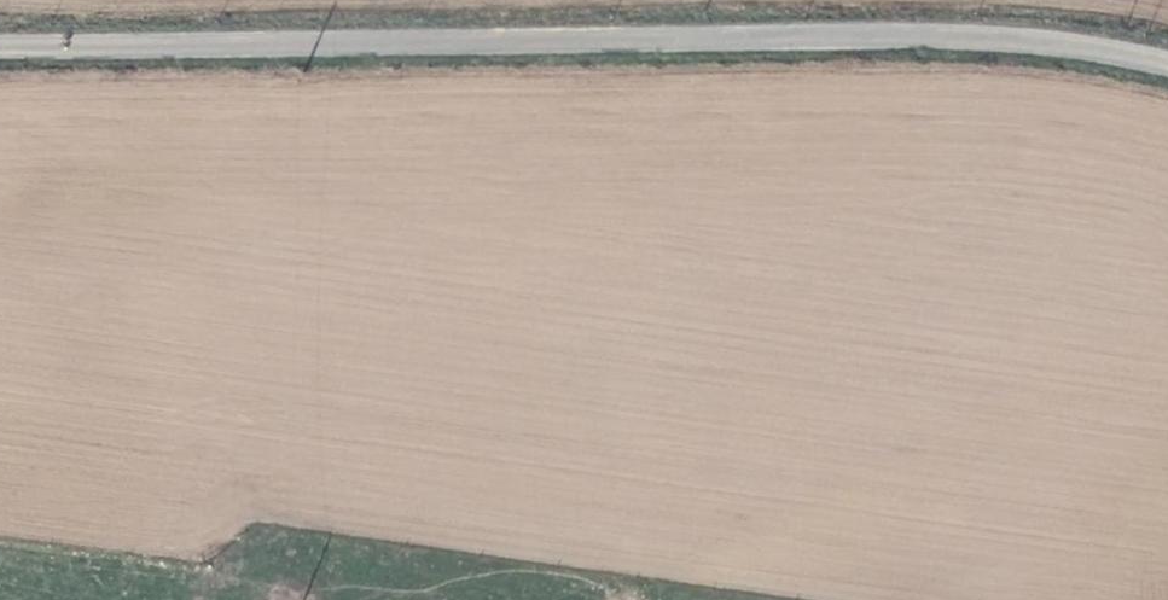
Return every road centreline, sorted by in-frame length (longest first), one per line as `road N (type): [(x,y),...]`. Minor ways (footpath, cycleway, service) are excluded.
road 1 (unclassified): [(0,46),(957,35),(1167,63)]

